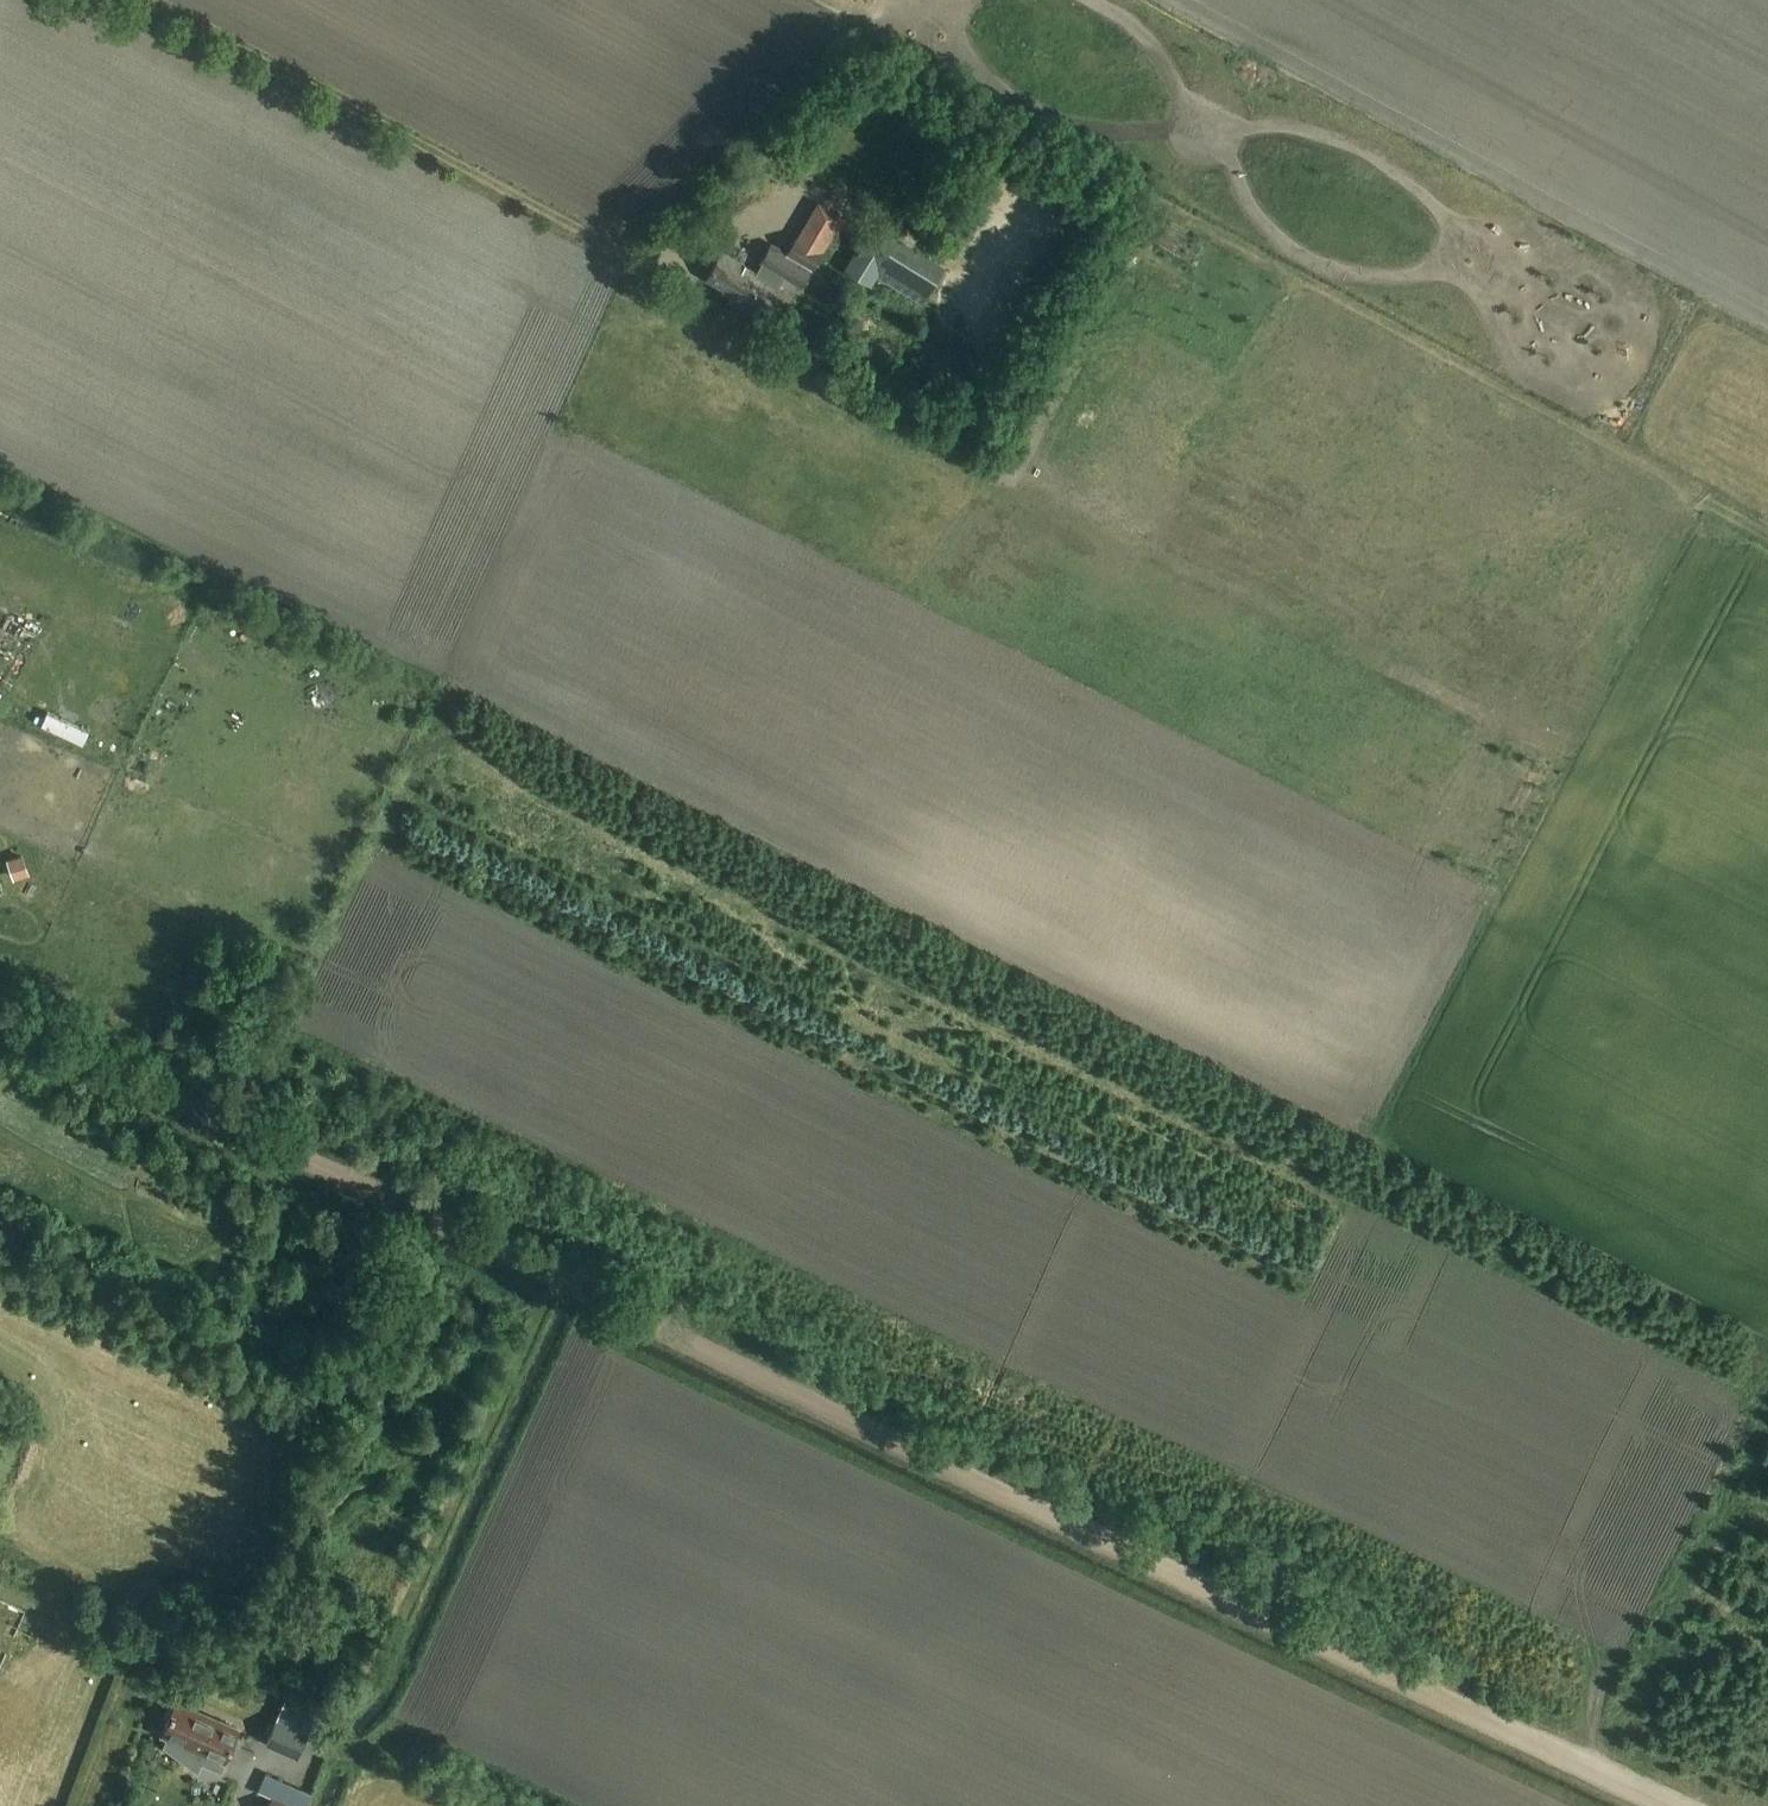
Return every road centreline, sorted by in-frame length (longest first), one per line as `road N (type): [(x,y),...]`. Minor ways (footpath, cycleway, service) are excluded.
road 1 (track): [(0,1004),(834,1414),(1676,1805)]

